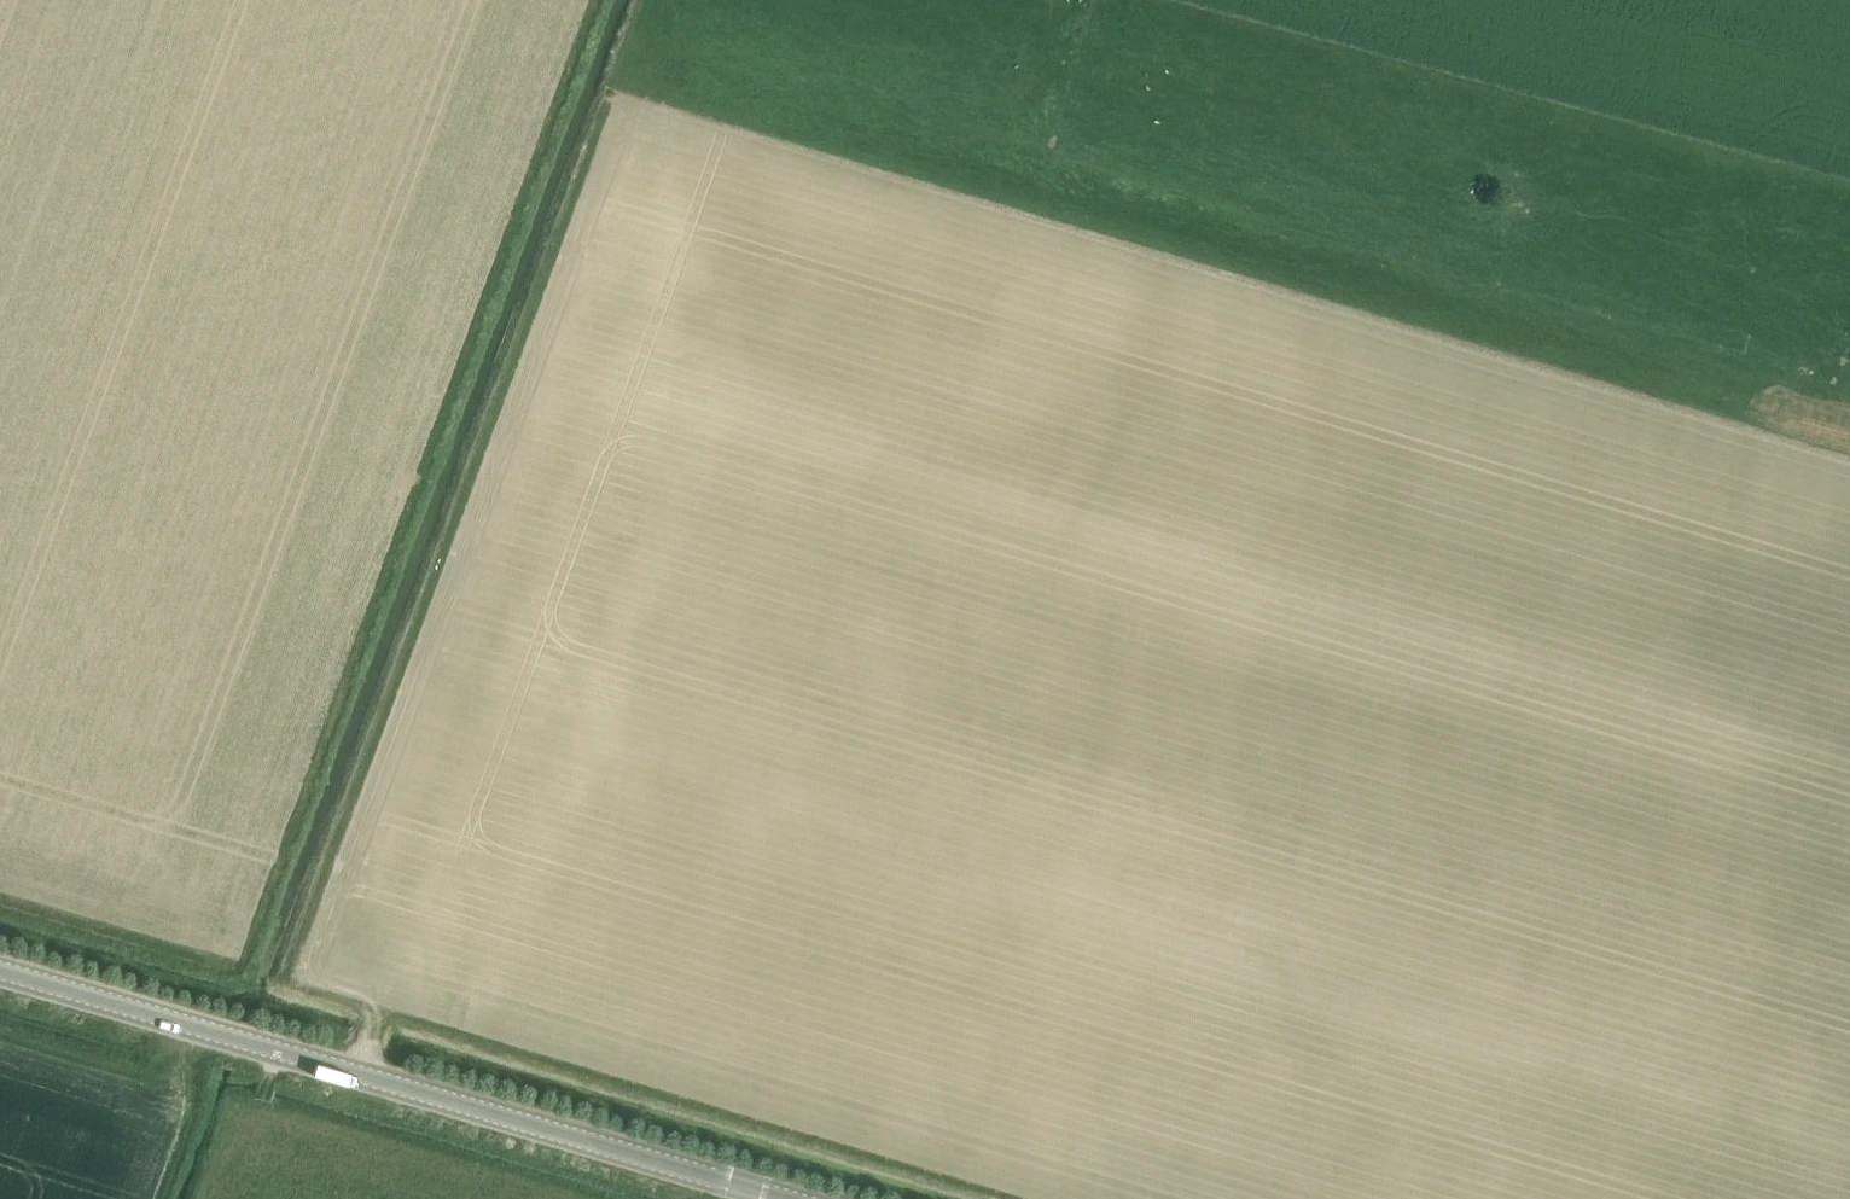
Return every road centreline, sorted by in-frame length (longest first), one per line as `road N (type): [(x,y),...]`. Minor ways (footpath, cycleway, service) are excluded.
road 1 (track): [(0,902),(215,965),(243,963),(594,0)]
road 2 (secondary): [(782,1198),(0,970)]

